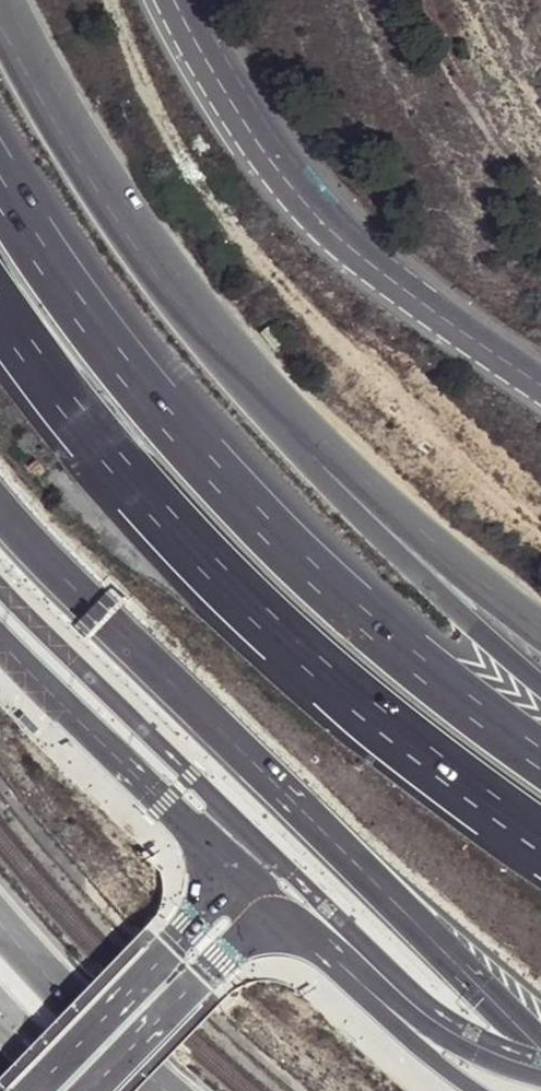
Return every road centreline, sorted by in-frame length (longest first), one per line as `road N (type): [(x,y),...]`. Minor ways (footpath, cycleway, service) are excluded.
road 1 (motorway): [(540,759),(414,664),(245,505),(81,313),(0,190)]
road 2 (primary): [(0,501),(83,601),(540,1050)]
road 3 (motorway): [(0,307),(108,451),(254,608),(316,666),(540,834)]
road 4 (unclassified): [(540,1063),(451,1021),(349,932),(0,582)]
road 5 (unclassified): [(175,0),(251,132),(305,199),(423,305),(540,385)]
road 6 (primary): [(0,635),(162,806),(382,1002)]
road 7 (primary): [(267,381),(131,208),(4,0)]
road 8 (motorway): [(540,684),(347,507),(267,381)]
road 9 (primary): [(540,627),(373,488),(267,381)]
road 10 (primary): [(382,1002),(513,1072),(540,1079)]
road 11 (primary): [(382,1002),(389,1022),(480,1090)]

